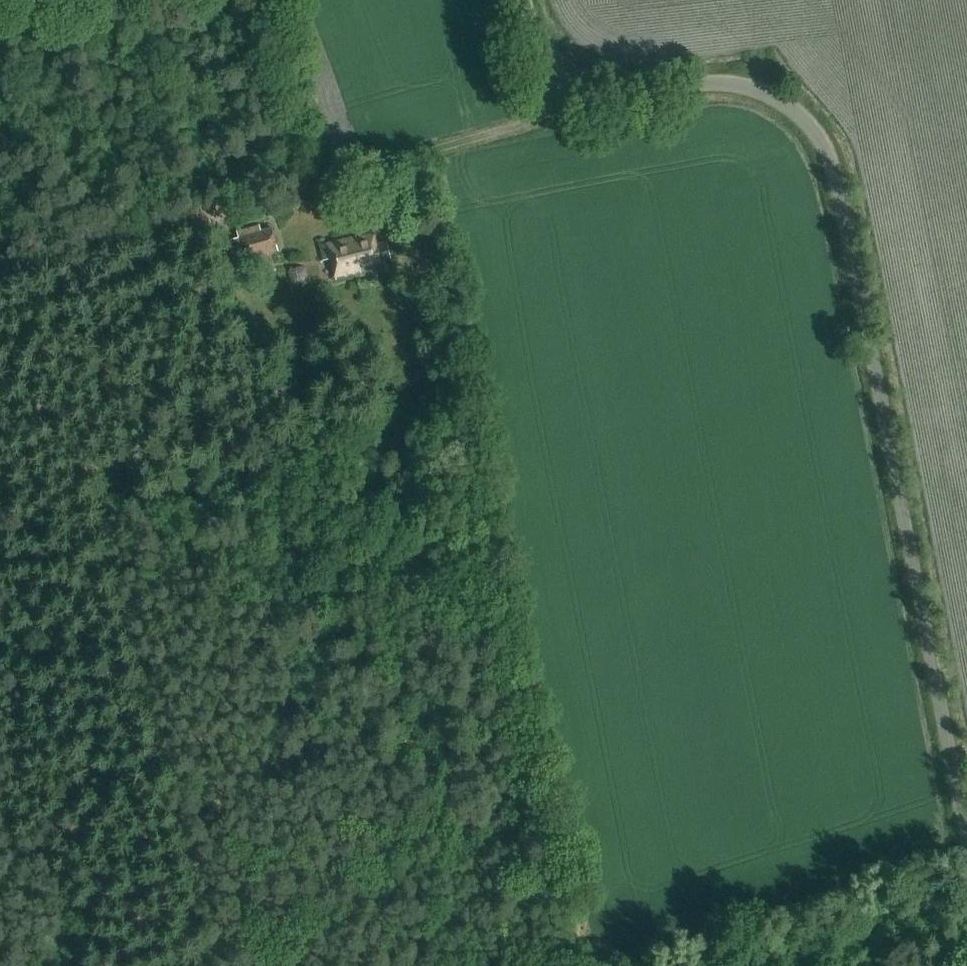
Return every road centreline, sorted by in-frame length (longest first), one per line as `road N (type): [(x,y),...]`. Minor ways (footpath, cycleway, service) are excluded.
road 1 (unclassified): [(966,874),(838,191),(822,145),(795,112),(757,90),(721,83),(614,87),(574,73),(543,43),(523,0)]
road 2 (track): [(574,73),(559,101),(533,121),(0,280)]
road 3 (track): [(340,181),(276,0)]

